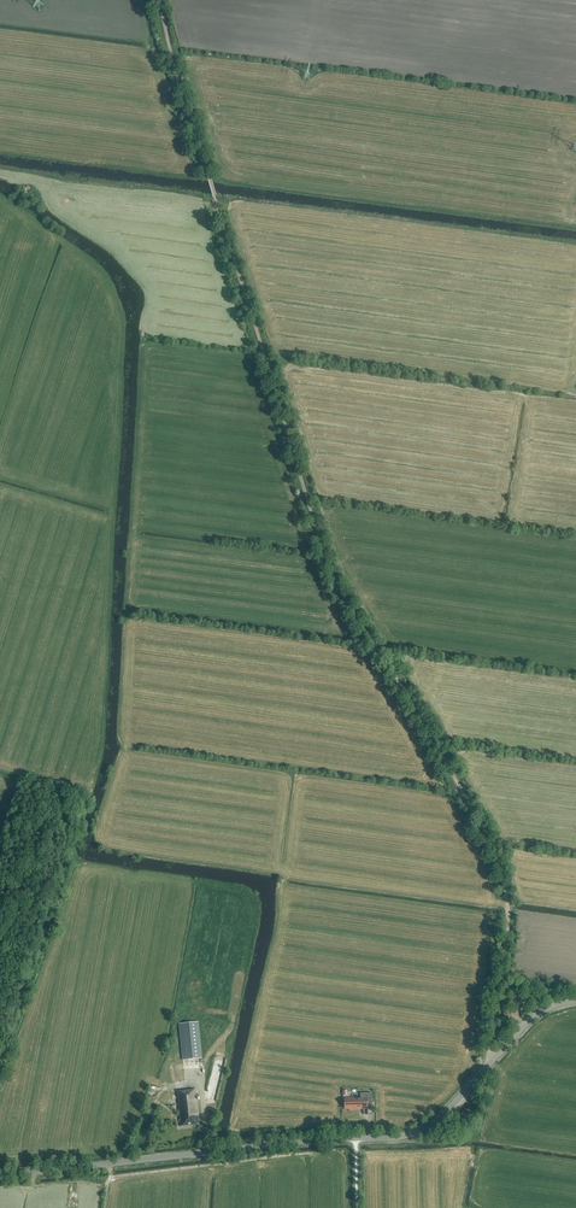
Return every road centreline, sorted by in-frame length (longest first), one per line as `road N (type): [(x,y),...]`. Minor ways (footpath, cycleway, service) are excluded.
road 1 (track): [(489,1066),(508,931),(497,853),(332,573),(161,0)]
road 2 (tertiary): [(0,1177),(415,1135),(445,1114),(529,1022),(575,1000)]

